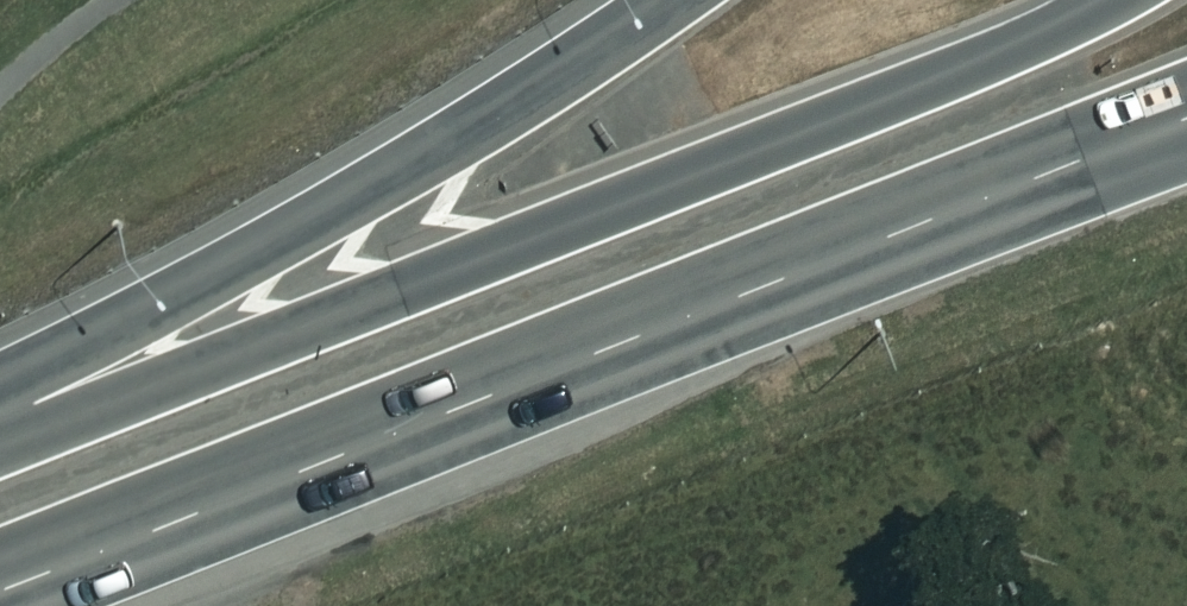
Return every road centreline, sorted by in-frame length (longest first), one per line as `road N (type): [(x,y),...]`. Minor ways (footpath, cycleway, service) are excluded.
road 1 (trunk): [(1186,117),(0,584)]
road 2 (trunk): [(0,475),(998,51),(1100,0)]
road 3 (trunk): [(0,383),(323,224),(670,0)]

